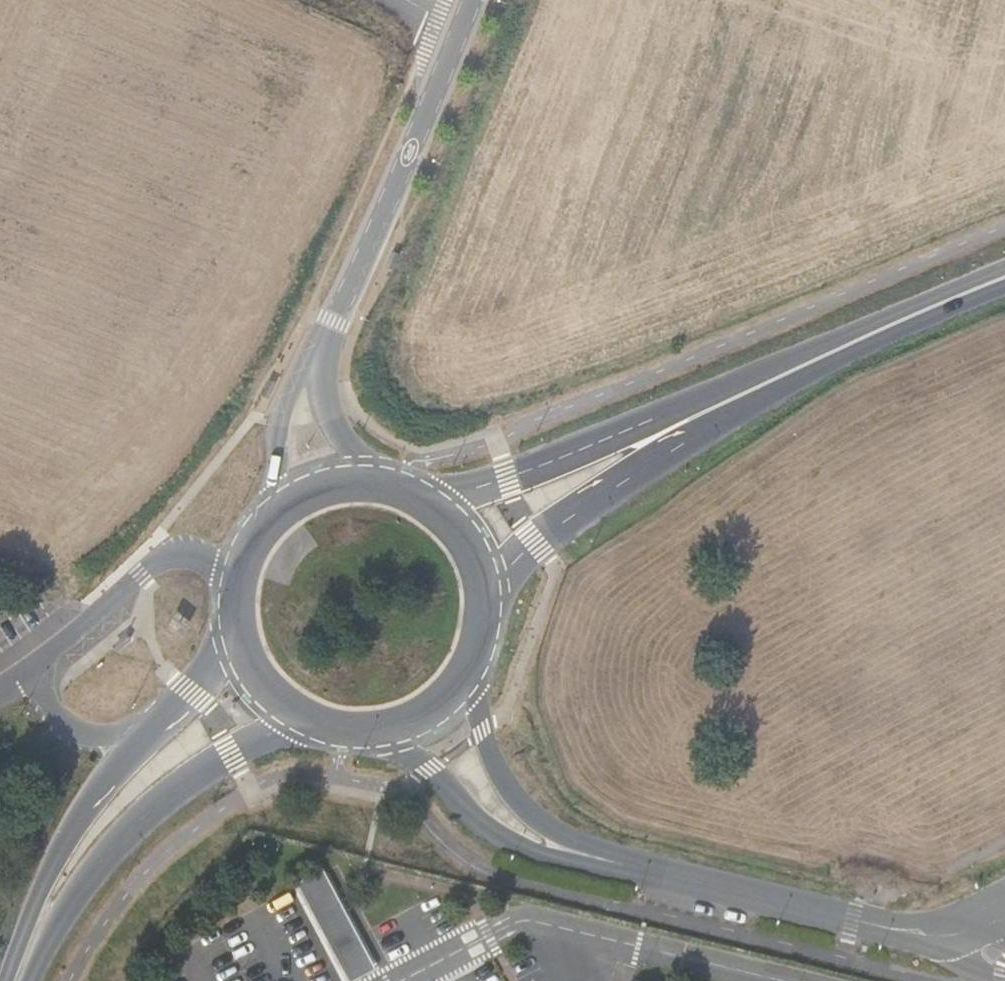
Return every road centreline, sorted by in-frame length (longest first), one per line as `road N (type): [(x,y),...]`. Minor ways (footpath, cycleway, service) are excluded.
road 1 (secondary): [(866,335),(434,502)]
road 2 (secondary): [(487,584),(573,515),(866,335)]
road 3 (secondary): [(30,980),(84,885),(156,808),(230,754),(314,723)]
road 4 (residential): [(326,335),(475,0)]
road 5 (tertiary): [(391,729),(481,827),(510,844),(685,884)]
road 6 (tertiary): [(685,884),(538,823),(502,777),(463,682)]
road 7 (secondary): [(163,724),(72,828),(8,980)]
road 8 (tertiary): [(29,672),(166,558),(213,561),(238,579)]
road 9 (tertiary): [(685,884),(870,925)]
road 10 (residential): [(326,335),(283,412),(277,512)]
road 11 (residential): [(384,482),(334,418),(326,335)]
road 12 (unclassified): [(163,724),(88,733),(45,702),(29,672)]
road 13 (secondary): [(866,335),(1004,279)]
road 14 (unclassified): [(870,925),(1004,980)]
road 15 (unclassified): [(990,905),(922,927),(870,925)]

